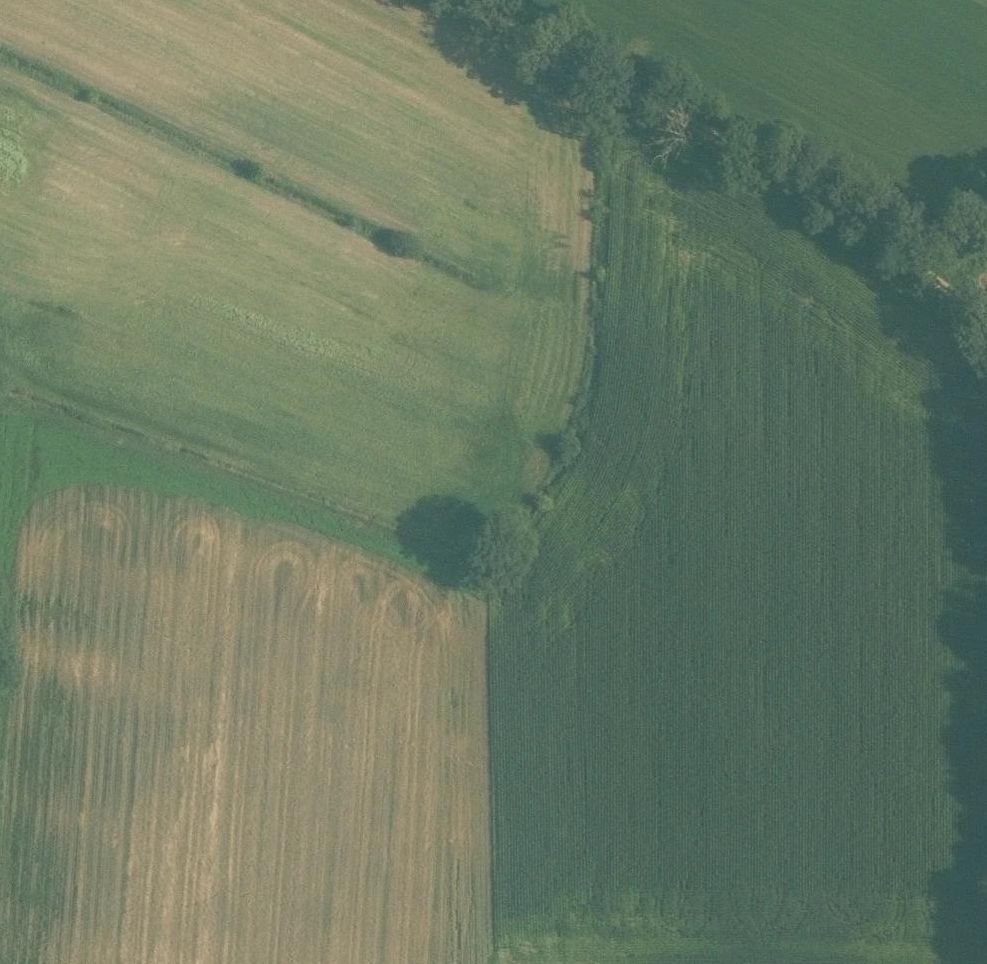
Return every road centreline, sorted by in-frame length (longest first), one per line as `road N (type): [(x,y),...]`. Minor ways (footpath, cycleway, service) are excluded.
road 1 (track): [(986,320),(778,173),(459,0)]

